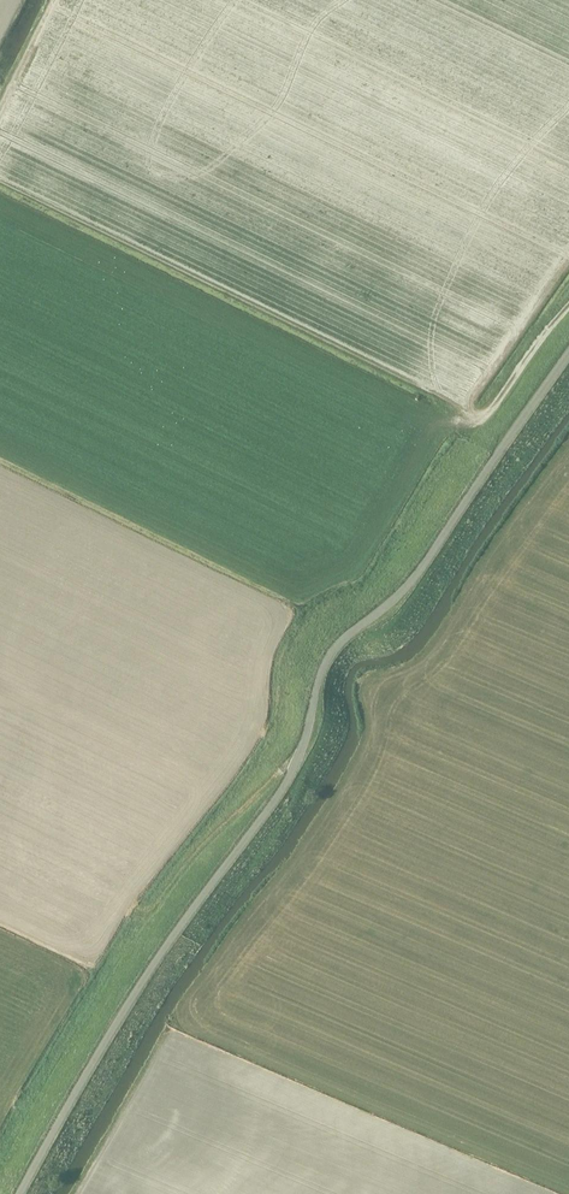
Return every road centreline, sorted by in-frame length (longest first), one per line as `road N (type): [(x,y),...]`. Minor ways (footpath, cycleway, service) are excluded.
road 1 (unclassified): [(568,350),(409,581),(325,659),(291,771),(143,977),(17,1193)]
road 2 (track): [(0,916),(90,952),(117,911),(151,909),(299,754)]
road 3 (track): [(454,409),(470,419),(488,413),(568,307)]

